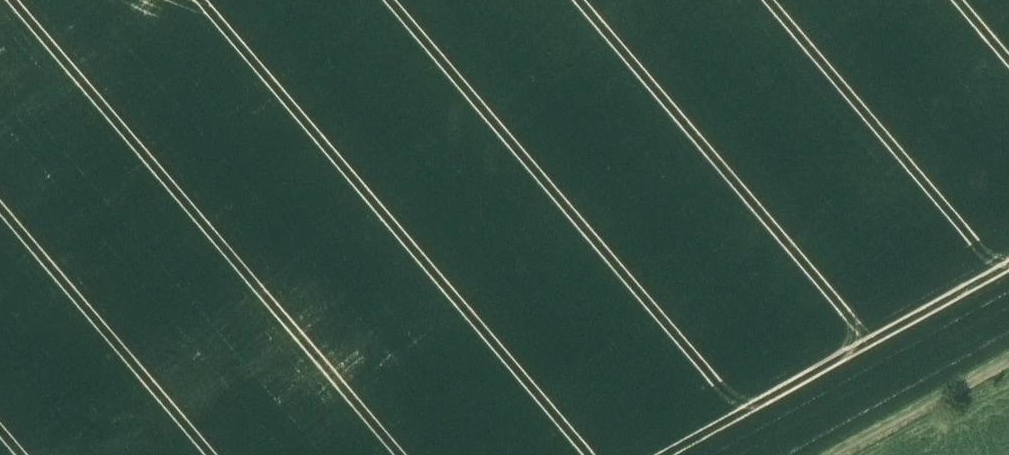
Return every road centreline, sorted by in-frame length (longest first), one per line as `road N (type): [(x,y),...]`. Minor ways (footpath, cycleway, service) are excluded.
road 1 (track): [(1008,360),(834,454)]

